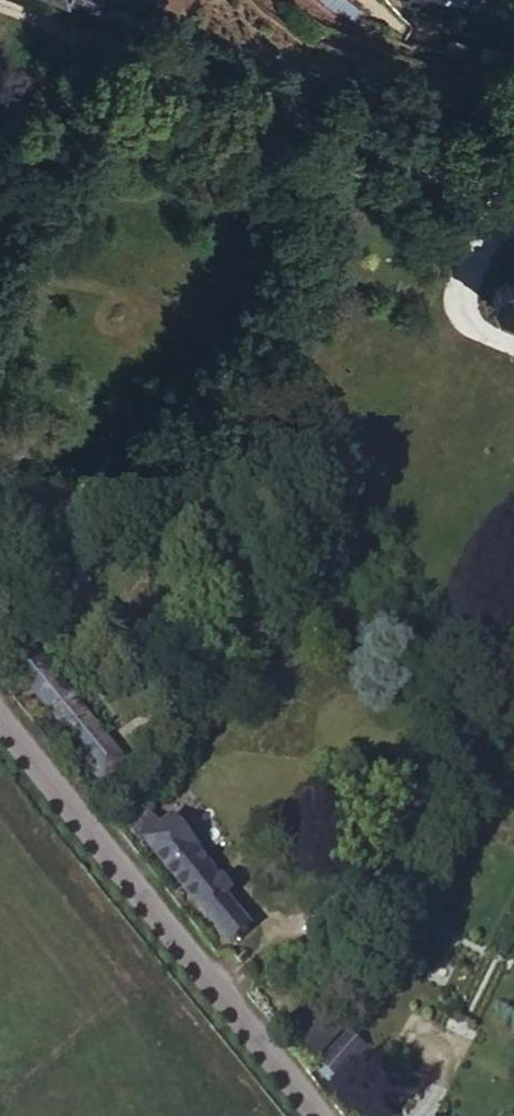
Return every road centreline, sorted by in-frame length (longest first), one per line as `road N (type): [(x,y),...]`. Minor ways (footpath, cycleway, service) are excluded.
road 1 (tertiary): [(0,719),(317,1115)]

